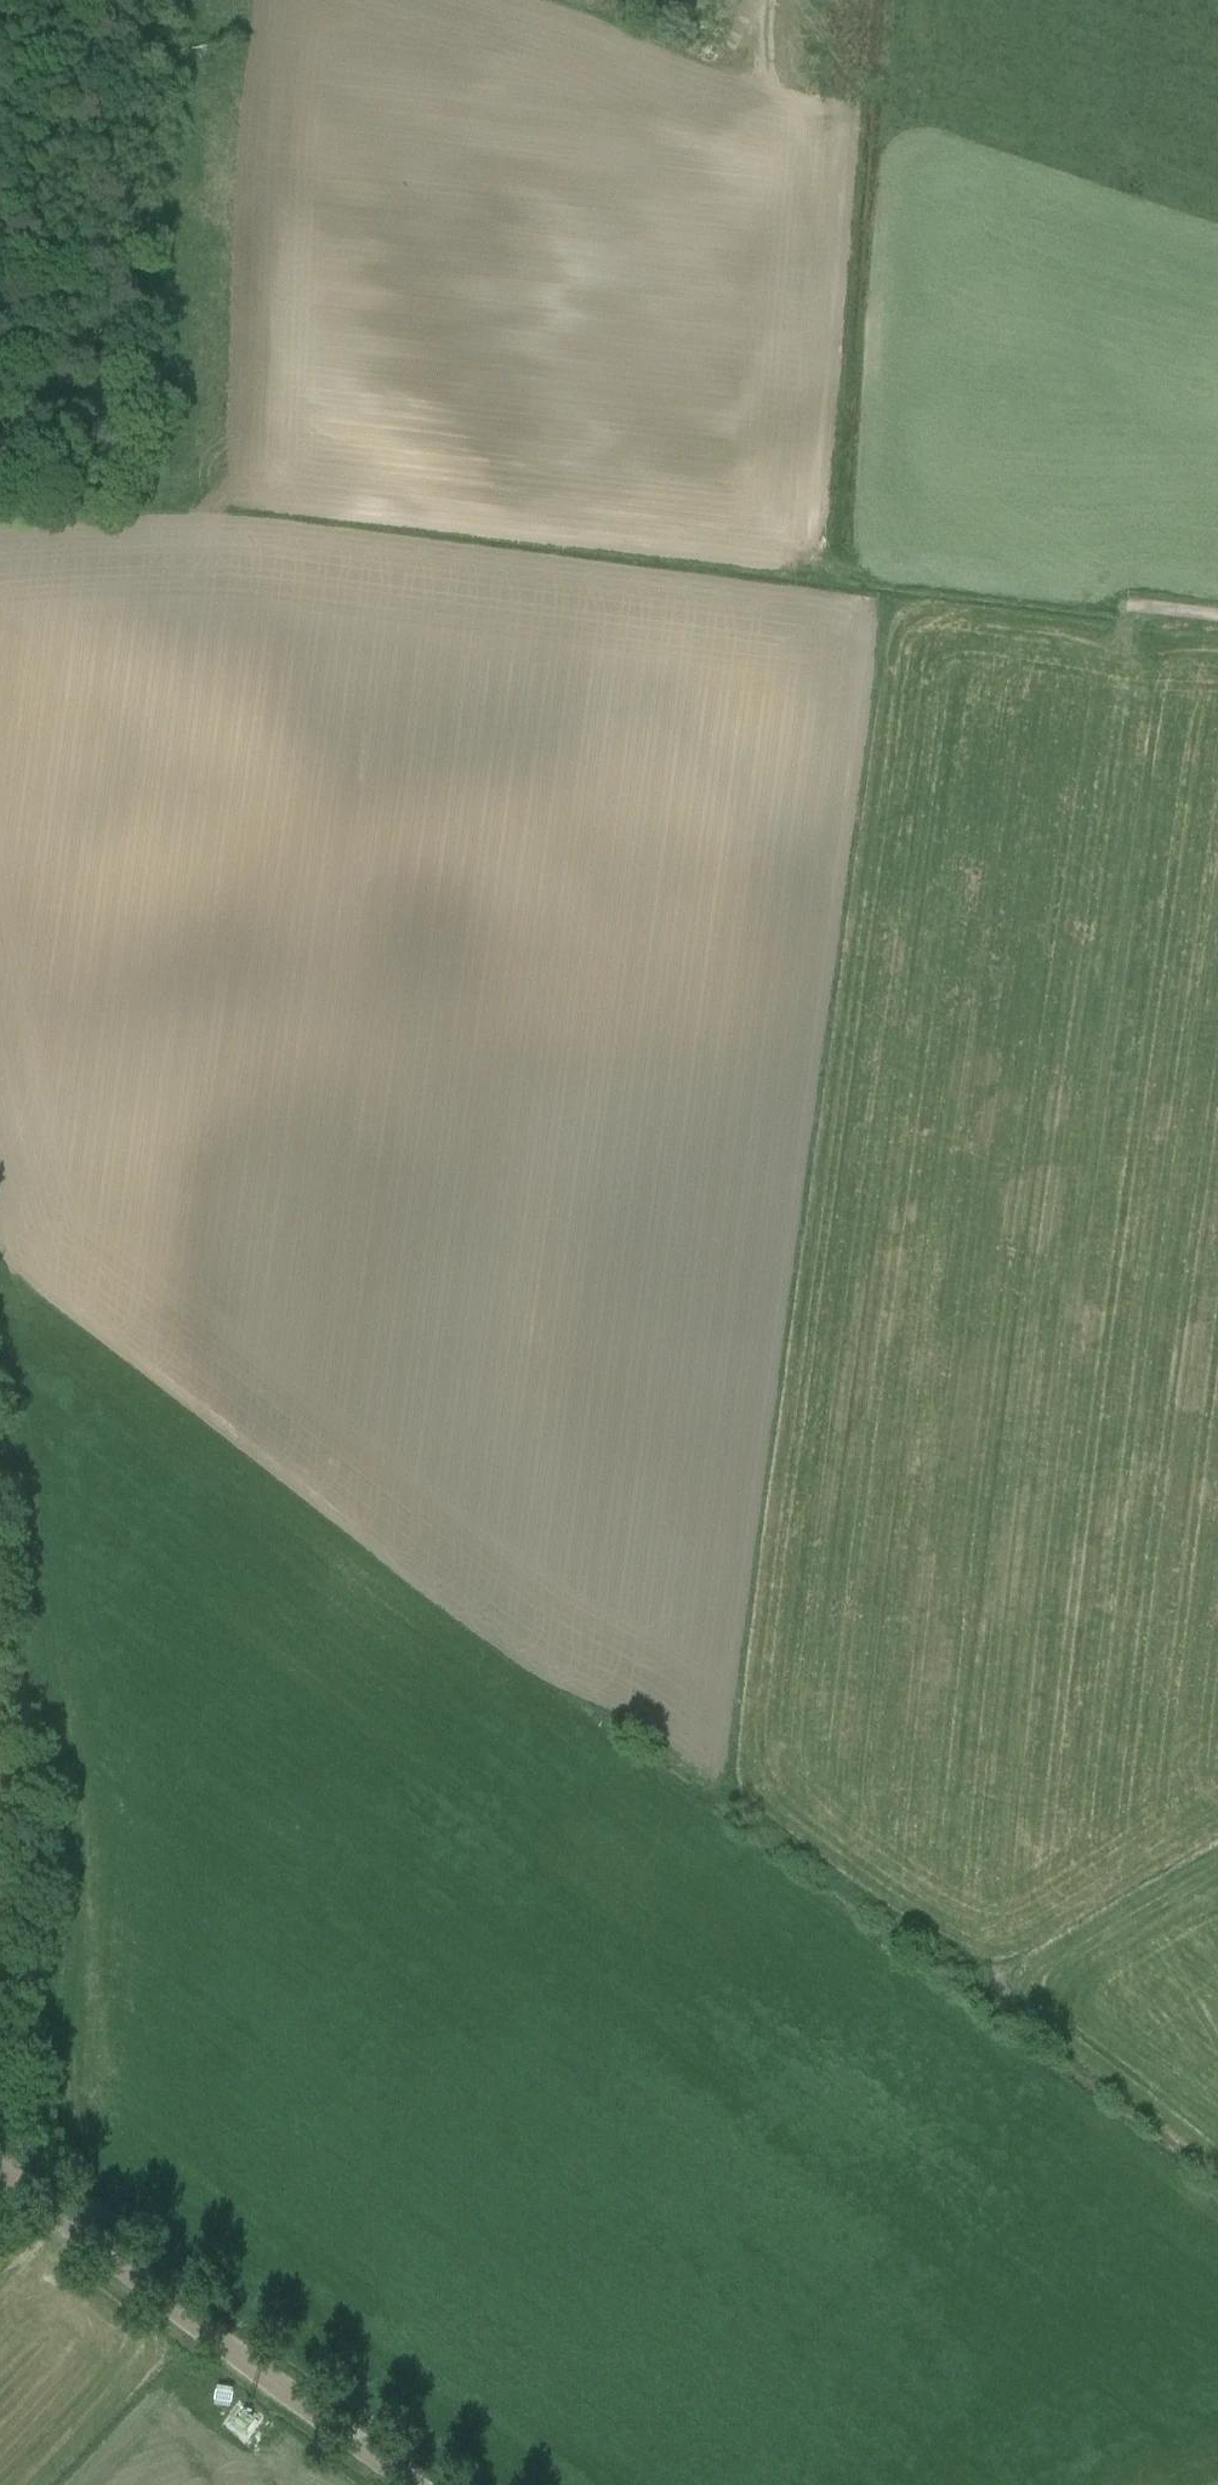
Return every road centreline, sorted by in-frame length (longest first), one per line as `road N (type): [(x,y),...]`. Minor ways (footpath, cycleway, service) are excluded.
road 1 (track): [(165,477),(1217,613)]
road 2 (unclassified): [(418,2484),(0,2163)]

